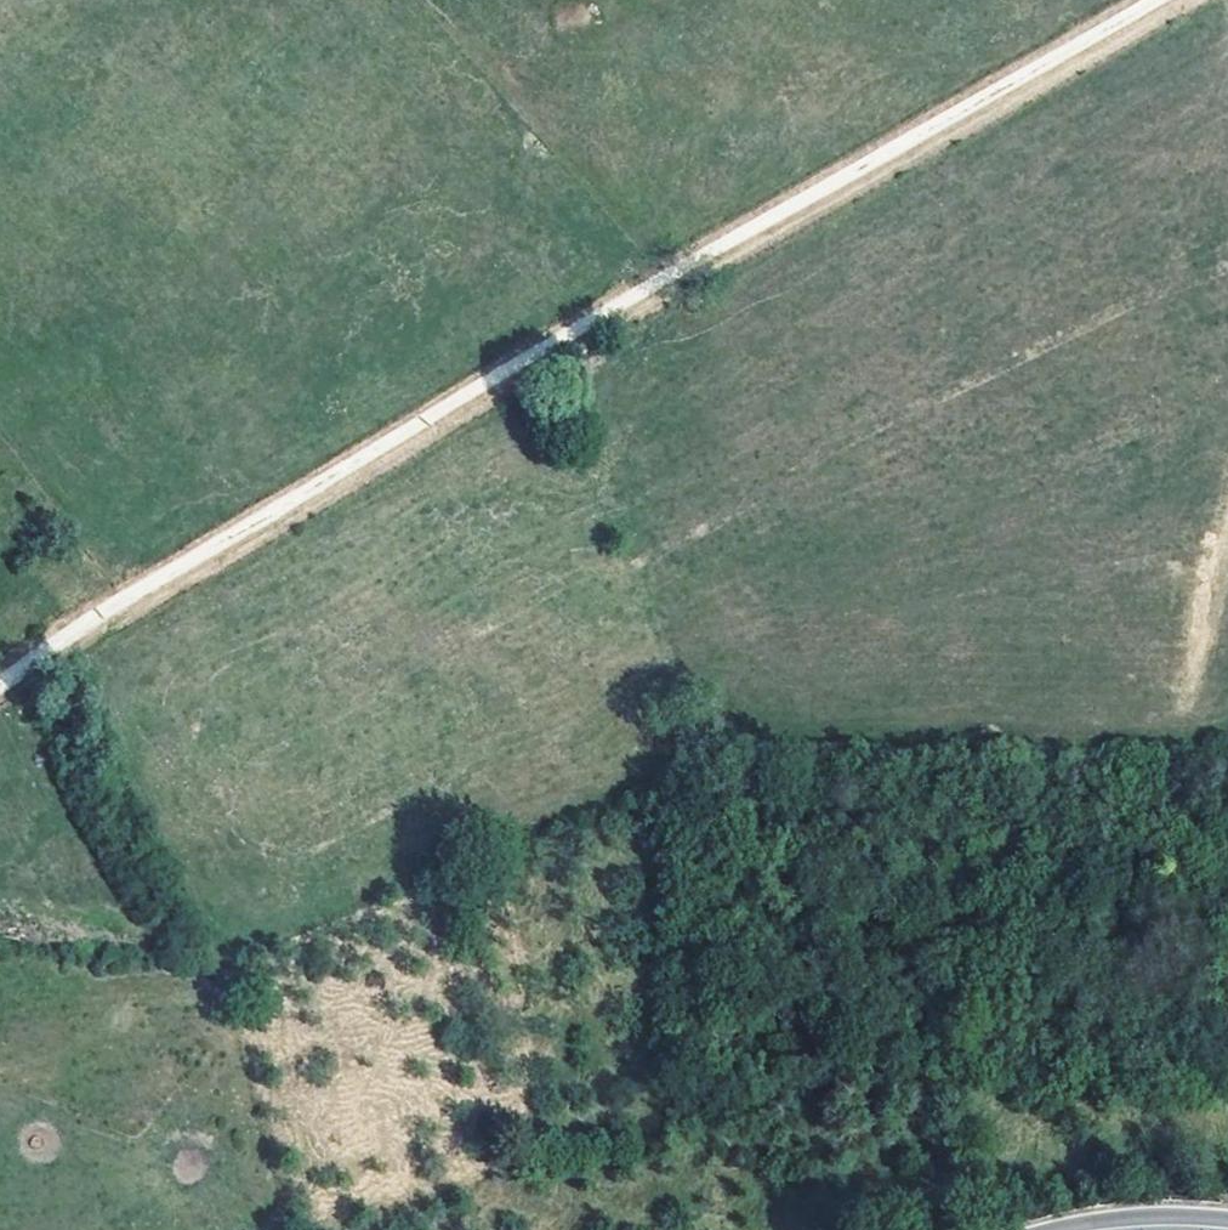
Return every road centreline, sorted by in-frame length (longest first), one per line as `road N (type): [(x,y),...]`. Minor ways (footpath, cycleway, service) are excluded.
road 1 (track): [(0,685),(122,599),(1155,0)]
road 2 (tertiary): [(1227,1229),(1096,1229)]

